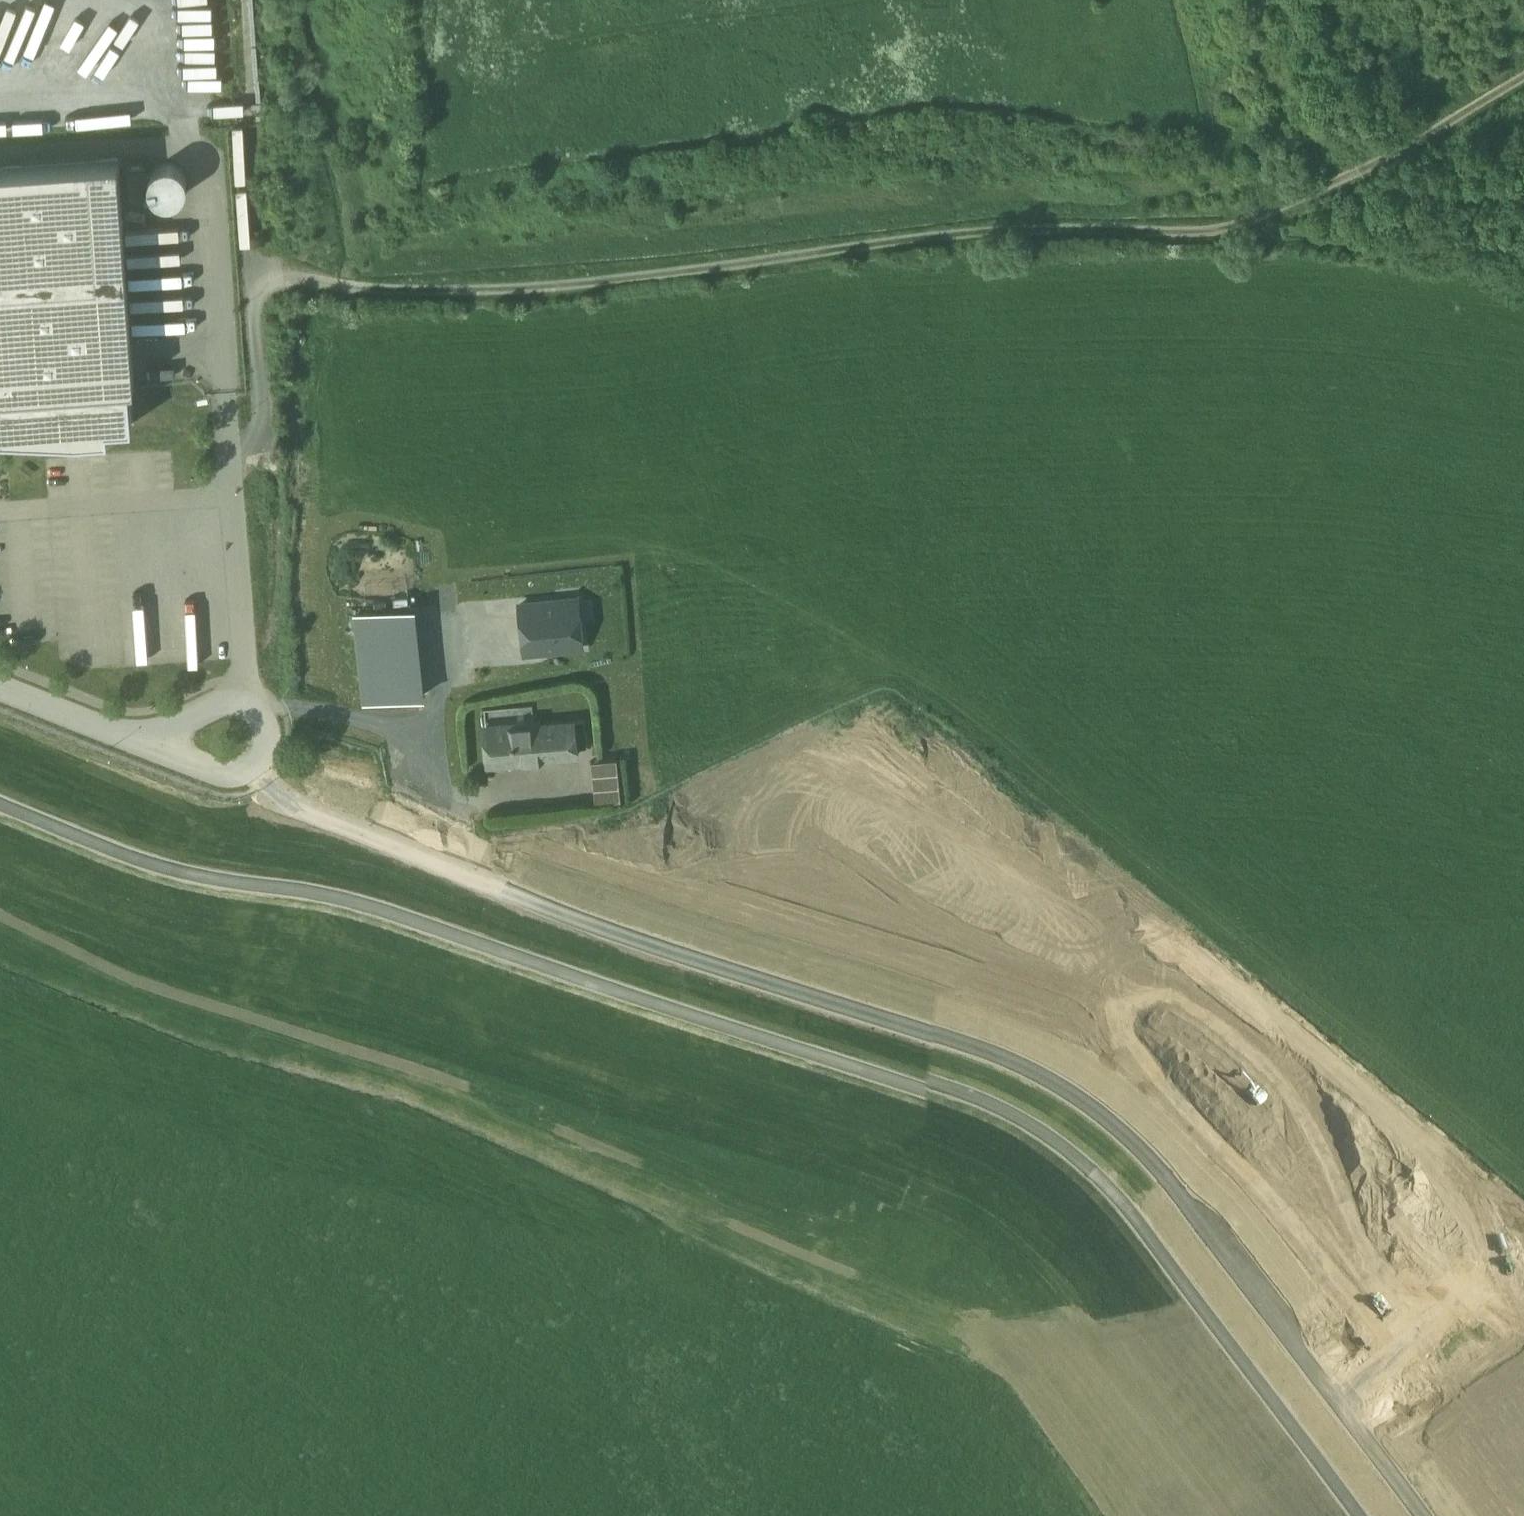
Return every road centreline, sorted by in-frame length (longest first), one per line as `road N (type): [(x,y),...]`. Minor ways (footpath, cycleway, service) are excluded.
road 1 (unclassified): [(252,766),(297,807),(691,959),(969,1046),(1061,1086),(1128,1135),(1240,1268),(1422,1515)]
road 2 (unclassified): [(252,766),(279,744),(282,716),(264,694),(248,689),(150,743)]
road 3 (unclassified): [(0,675),(150,743)]

